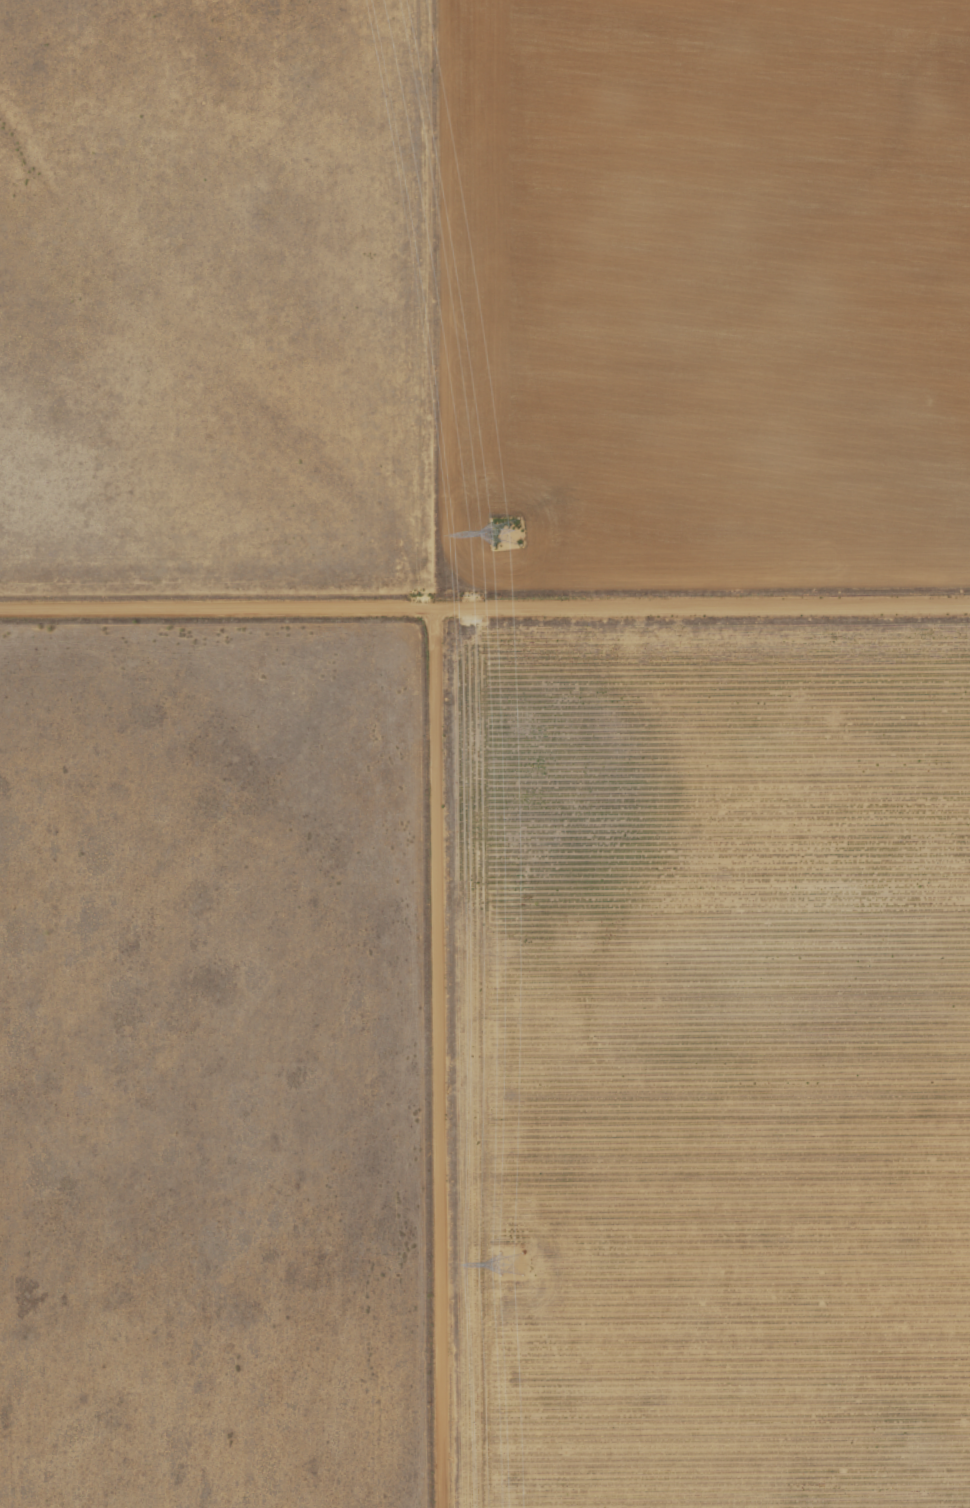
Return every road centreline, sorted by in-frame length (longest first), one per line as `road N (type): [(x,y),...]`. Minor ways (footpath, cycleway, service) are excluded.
road 1 (residential): [(0,606),(969,603)]
road 2 (residential): [(443,1507),(436,606)]

